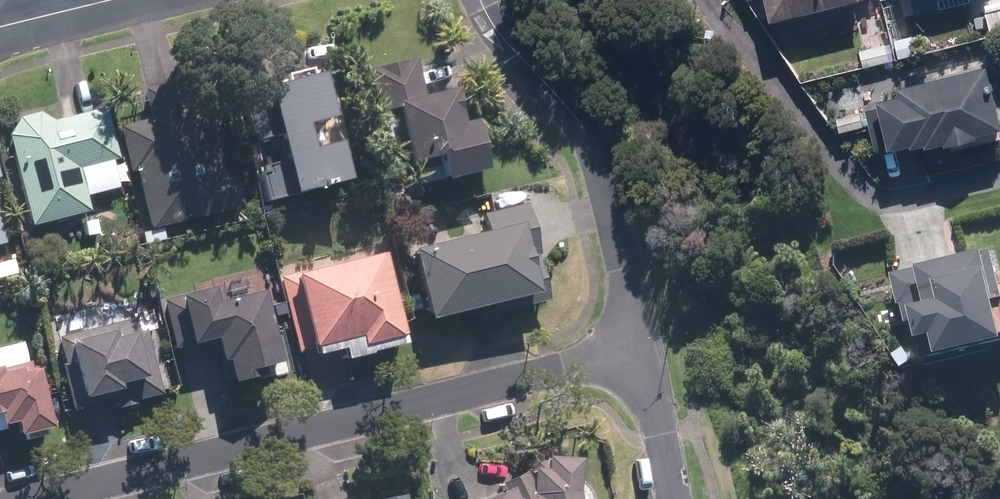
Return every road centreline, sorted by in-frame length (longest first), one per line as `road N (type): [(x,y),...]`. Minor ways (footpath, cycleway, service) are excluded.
road 1 (residential): [(29,498),(641,354)]
road 2 (residential): [(479,0),(597,155),(641,354)]
road 3 (residential): [(641,354),(673,498)]

